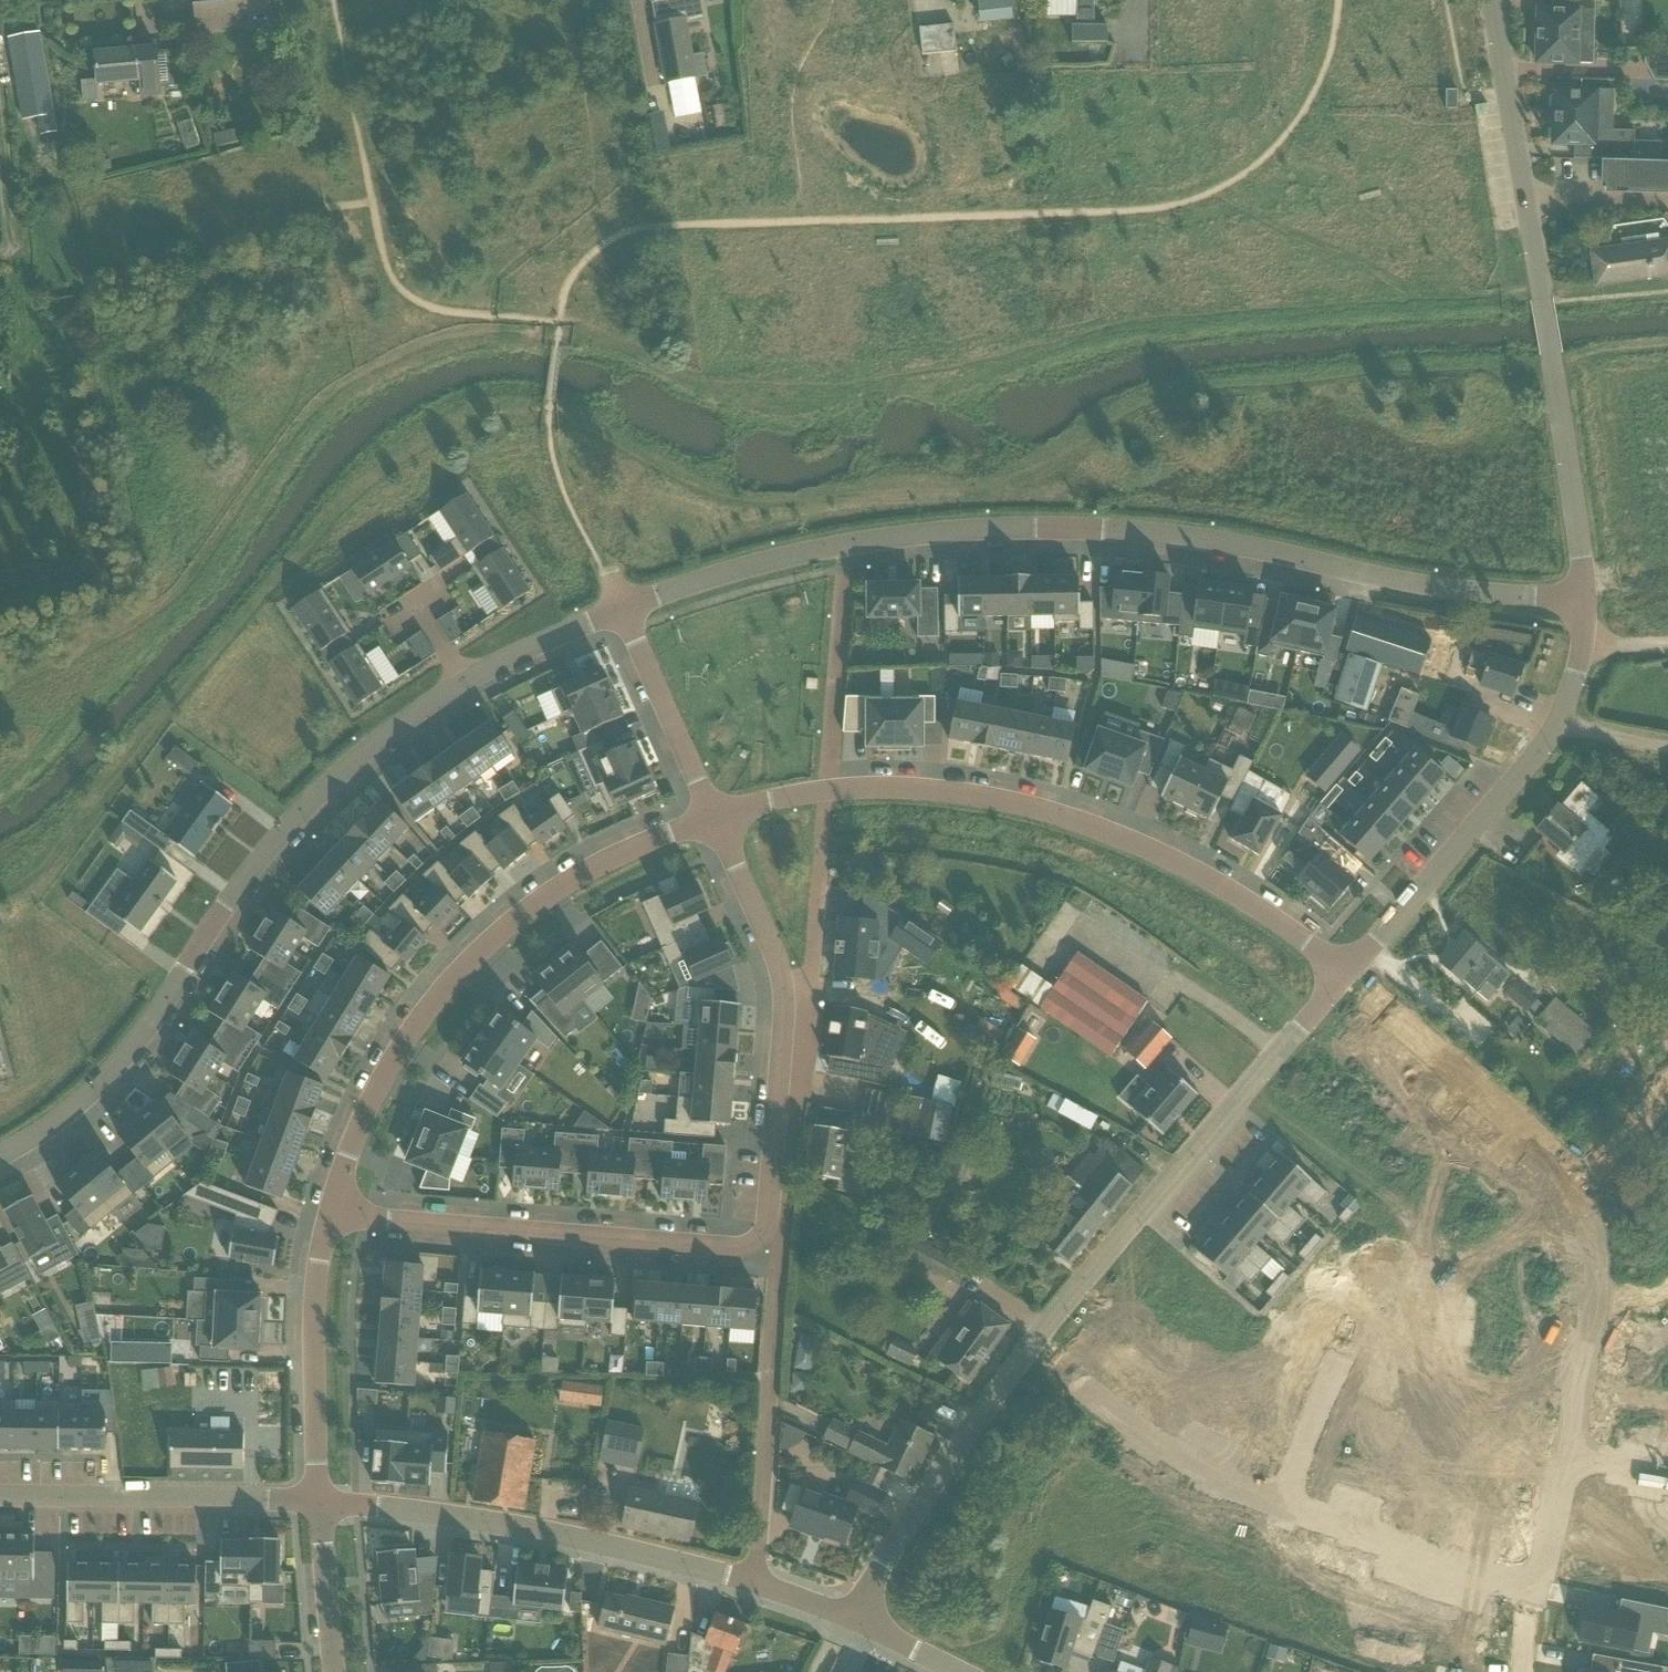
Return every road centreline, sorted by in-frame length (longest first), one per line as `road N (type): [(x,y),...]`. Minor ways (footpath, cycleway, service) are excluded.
road 1 (residential): [(629,608),(971,524),(1134,534),(1515,603),(1596,595)]
road 2 (residential): [(327,1215),(731,1251),(754,1241),(772,1219),(791,1002),(713,816)]
road 3 (residential): [(0,1153),(111,1083),(187,985),(239,885),(419,716),(510,658),(629,608)]
road 4 (residential): [(713,816),(826,791),(890,787),(965,793),(1057,815),(1141,844),(1234,894),(1345,976)]
road 5 (residential): [(1596,595),(1491,0)]
road 6 (residential): [(327,1215),(369,1106),(412,1030),(474,959),(572,880),(713,816)]
road 7 (residential): [(858,1621),(756,1581),(605,1544),(318,1500)]
road 8 (residential): [(1038,1350),(1345,976)]
road 9 (residential): [(1345,976),(1574,701),(1599,647),(1596,595)]
road 10 (residential): [(1350,1340),(1447,1379),(1458,1311),(1335,1255),(1297,1293),(1294,1308),(1307,1320)]
road 11 (residential): [(858,1621),(984,1416),(1038,1350)]
road 12 (residential): [(318,1500),(0,1496)]
road 13 (residential): [(1345,976),(1582,1188)]
road 14 (residential): [(318,1500),(315,1286),(327,1215)]
road 15 (residential): [(1273,1500),(1186,1459),(1038,1350)]
road 16 (residential): [(1532,1585),(1273,1500)]
road 17 (residential): [(713,816),(629,608)]
road 18 (residential): [(1273,1500),(1350,1340)]
road 19 (residential): [(318,1500),(335,1671)]
road 20 (residential): [(1598,1296),(1567,1455)]
road 21 (residential): [(1532,1585),(1567,1455)]
road 22 (residential): [(1667,1098),(1582,1188)]

